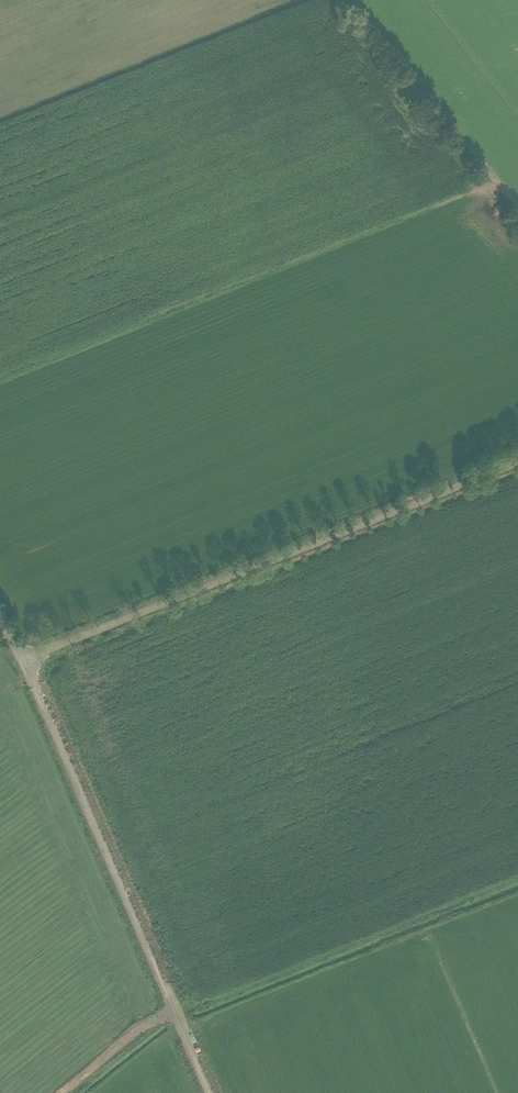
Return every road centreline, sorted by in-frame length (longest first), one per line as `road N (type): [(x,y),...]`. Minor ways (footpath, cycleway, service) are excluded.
road 1 (unclassified): [(21,658),(517,454)]
road 2 (unclassified): [(203,1092),(21,658)]
road 3 (track): [(517,214),(347,0)]

